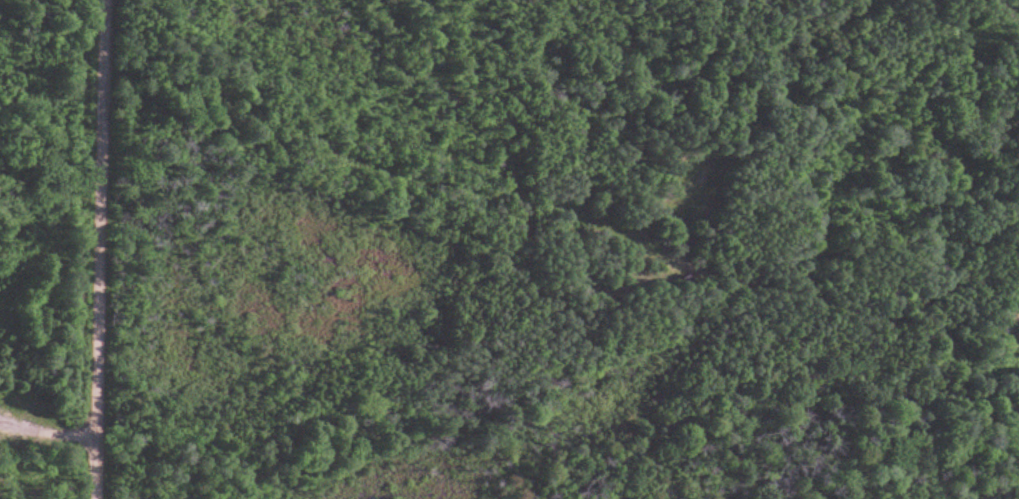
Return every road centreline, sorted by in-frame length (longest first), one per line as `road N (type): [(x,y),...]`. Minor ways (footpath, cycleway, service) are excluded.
road 1 (residential): [(103,498),(112,0)]

